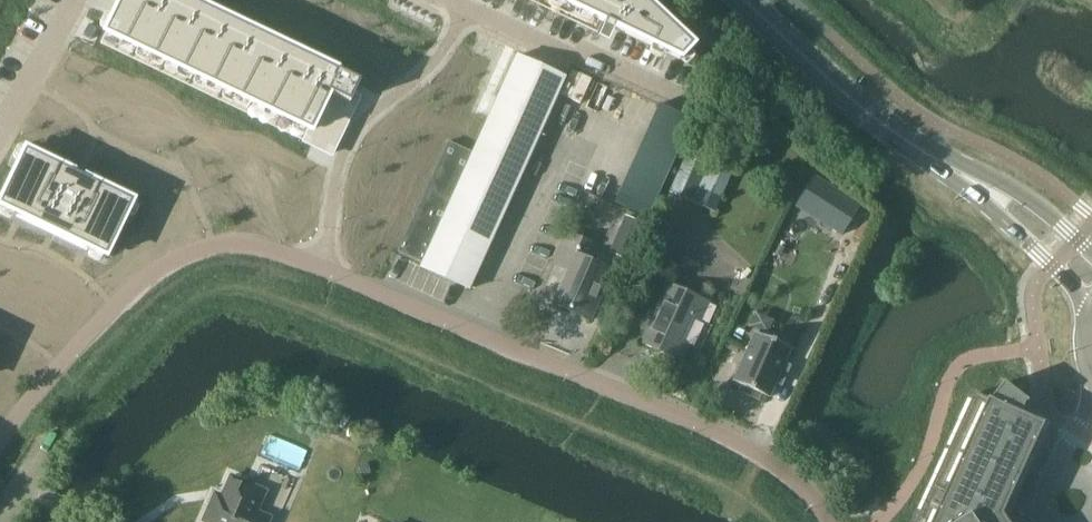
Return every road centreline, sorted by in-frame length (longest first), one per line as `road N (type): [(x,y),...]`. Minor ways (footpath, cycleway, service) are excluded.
road 1 (unclassified): [(0,443),(30,397),(124,293),(188,251),(214,241),(254,243),(762,451),(799,480),(827,521)]
road 2 (secondary): [(965,183),(894,135),(746,0)]
road 3 (residential): [(454,0),(676,101)]
road 4 (secondary): [(965,183),(1091,301)]
road 5 (residential): [(0,129),(74,0)]
road 6 (secondary): [(1091,254),(1034,204),(965,183)]

